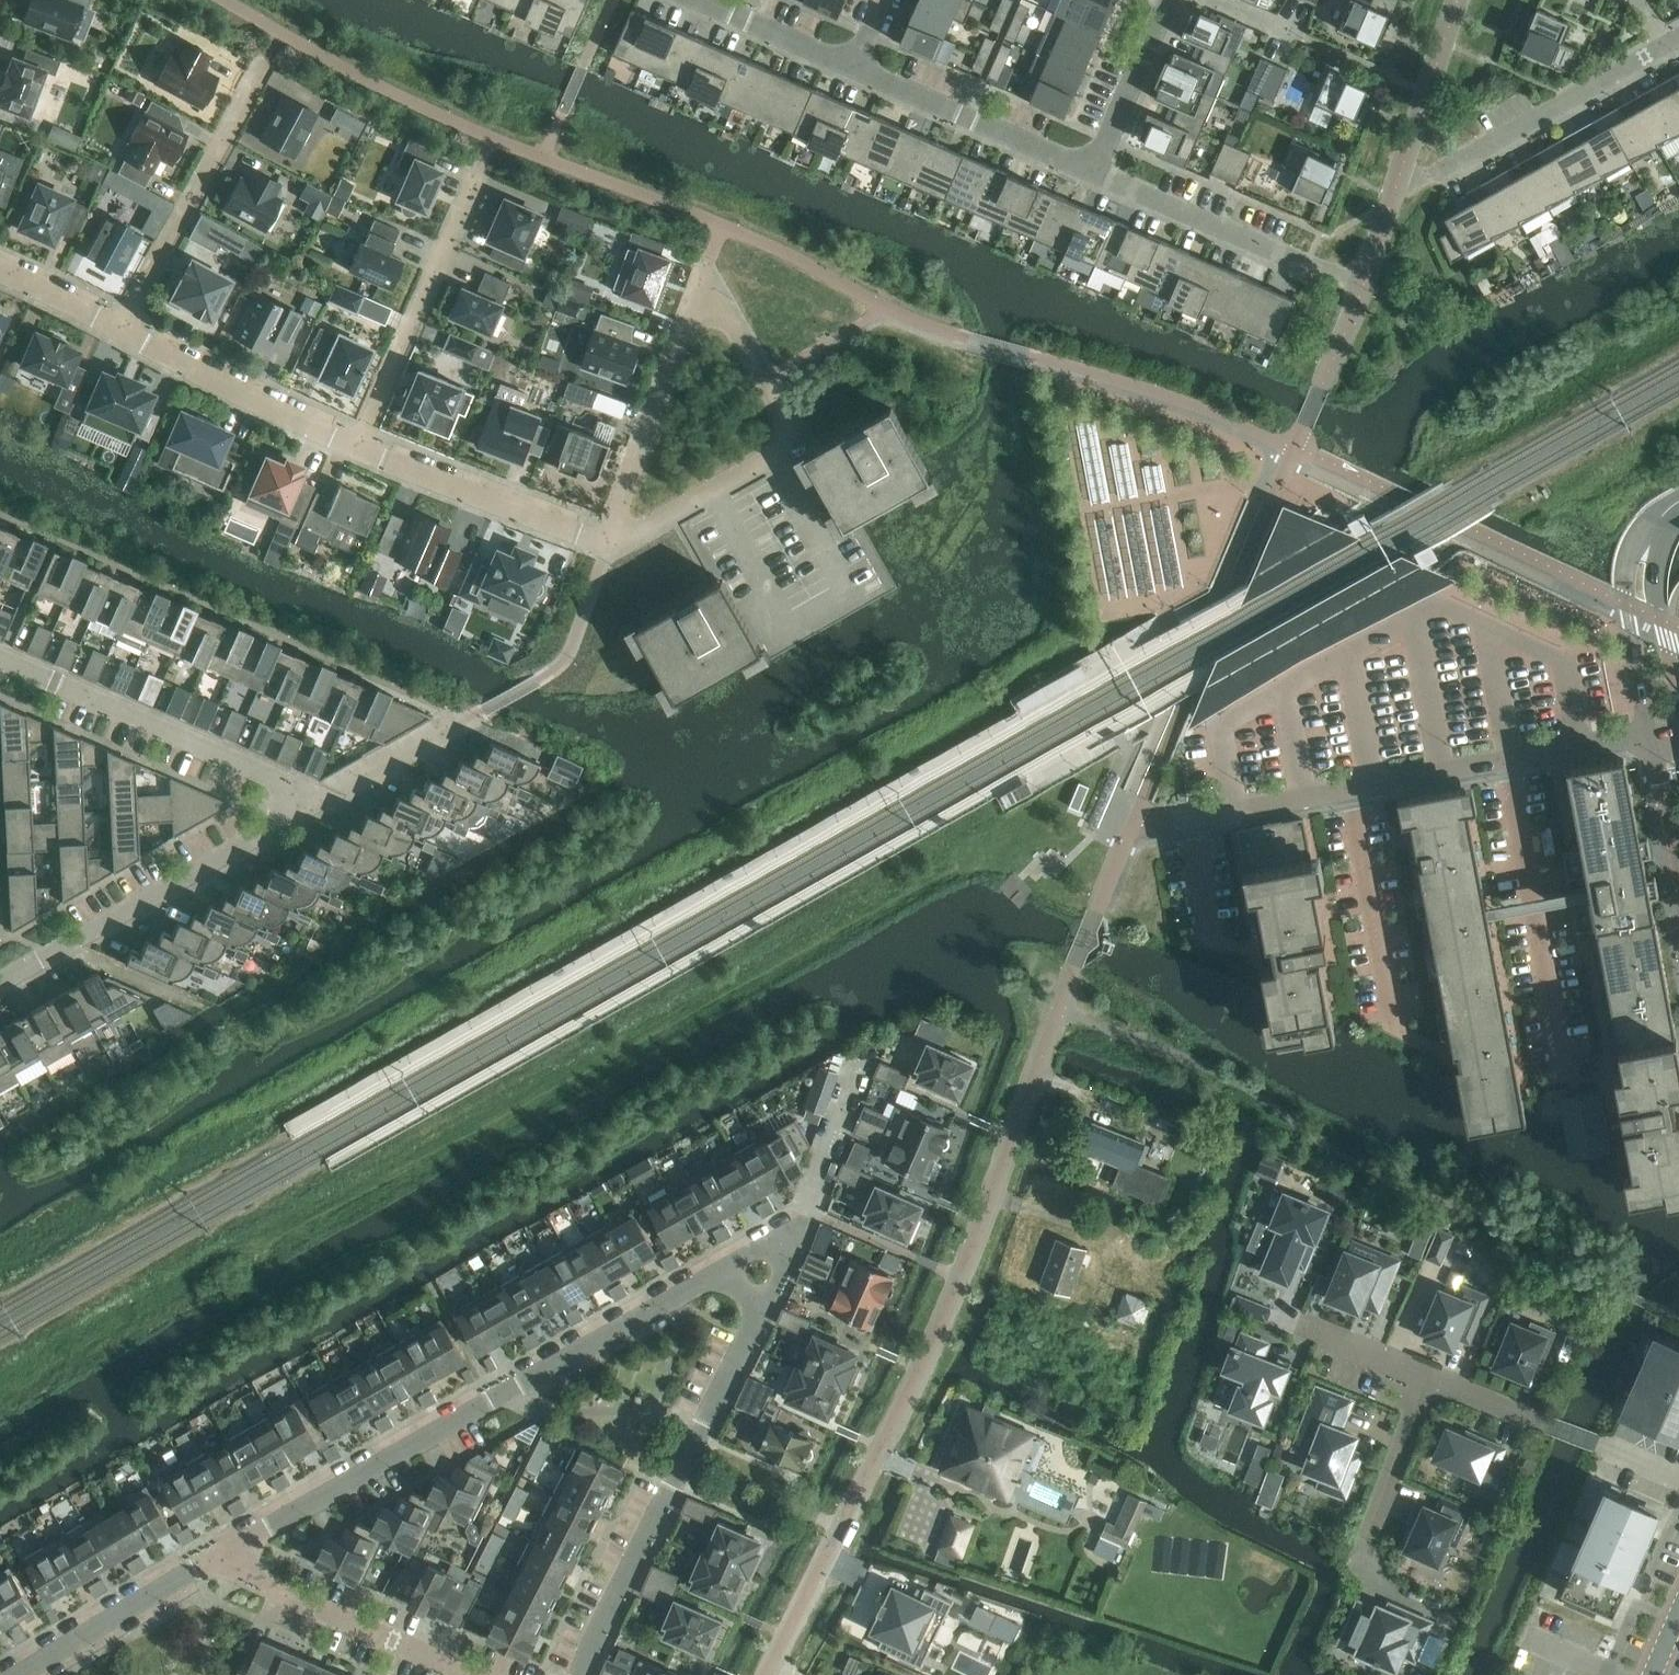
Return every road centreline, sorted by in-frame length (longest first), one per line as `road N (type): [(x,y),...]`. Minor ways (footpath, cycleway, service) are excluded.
road 1 (residential): [(726,1268),(225,1553)]
road 2 (residential): [(1651,735),(1173,825)]
road 3 (residential): [(586,1674),(671,1489),(772,1300)]
road 4 (residential): [(608,547),(796,441),(705,274)]
road 5 (residential): [(0,983),(320,796)]
road 6 (residential): [(320,796),(0,657)]
road 7 (residential): [(1400,191),(1678,39)]
road 8 (residential): [(124,331),(266,61)]
road 9 (residential): [(358,447),(480,170)]
road 10 (residential): [(1368,282),(1095,171)]
road 11 (residential): [(608,547),(705,274)]
road 12 (residential): [(480,1674),(252,1578),(225,1553)]
road 13 (residential): [(1678,1477),(1427,1375)]
road 14 (residential): [(608,547),(358,447)]
road 15 (residential): [(358,447),(124,331)]
road 16 (residential): [(1095,171),(857,67)]
road 17 (residential): [(1678,503),(1639,536),(1624,583),(1651,735)]
road 18 (residential): [(225,1553),(20,1674)]
road 19 (residential): [(856,1060),(788,1240)]
road 20 (residential): [(1095,171),(1171,0)]
road 21 (residential): [(1678,701),(1660,589),(1663,550),(1678,519)]
road 22 (residential): [(1427,1375),(1364,1540)]
road 23 (residential): [(857,67),(698,0)]
road 24 (residential): [(320,796),(456,721)]
road 25 (residential): [(1651,735),(1678,881)]
road 26 (residential): [(1427,1375),(1299,1324)]
road 27 (residential): [(124,331),(0,276)]

